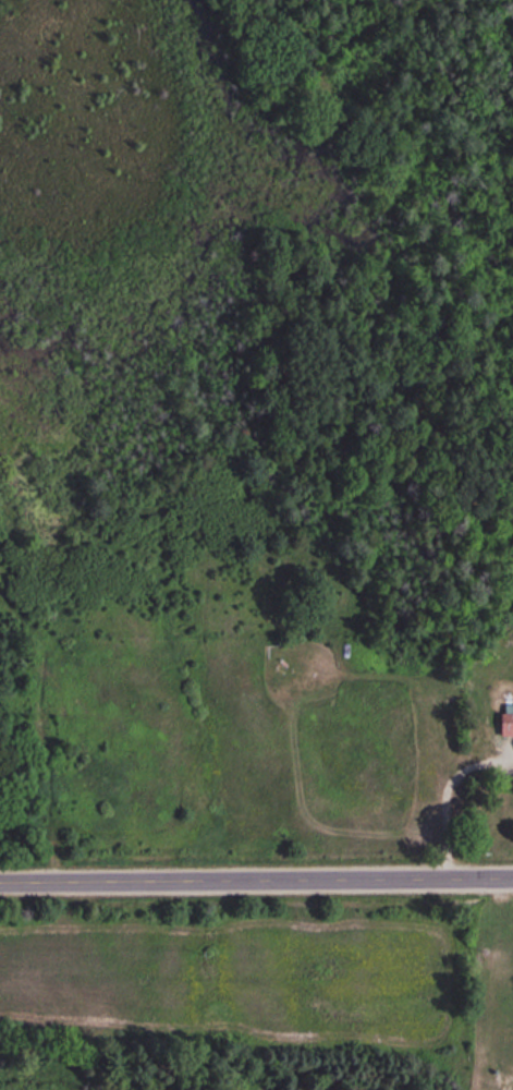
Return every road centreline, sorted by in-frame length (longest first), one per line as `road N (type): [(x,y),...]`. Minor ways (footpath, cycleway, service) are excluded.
road 1 (tertiary): [(512,877),(0,881)]

